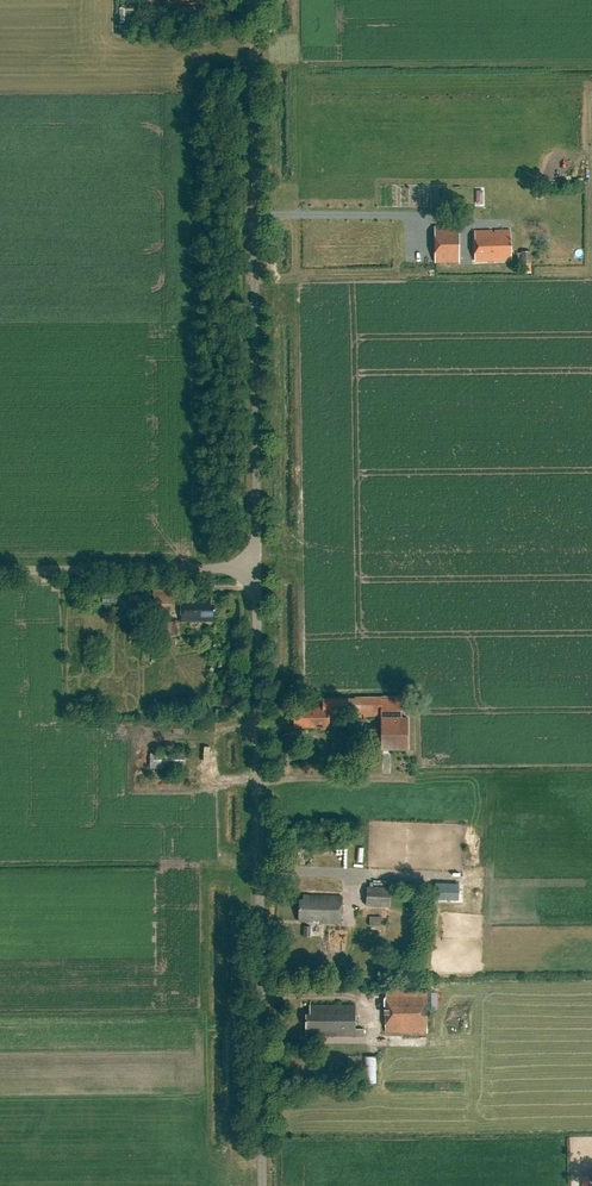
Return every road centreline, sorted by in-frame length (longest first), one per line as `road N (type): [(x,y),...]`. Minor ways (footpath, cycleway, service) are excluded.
road 1 (unclassified): [(256,571),(262,1185)]
road 2 (unclassified): [(253,0),(256,571)]
road 3 (unclassified): [(256,571),(0,572)]

